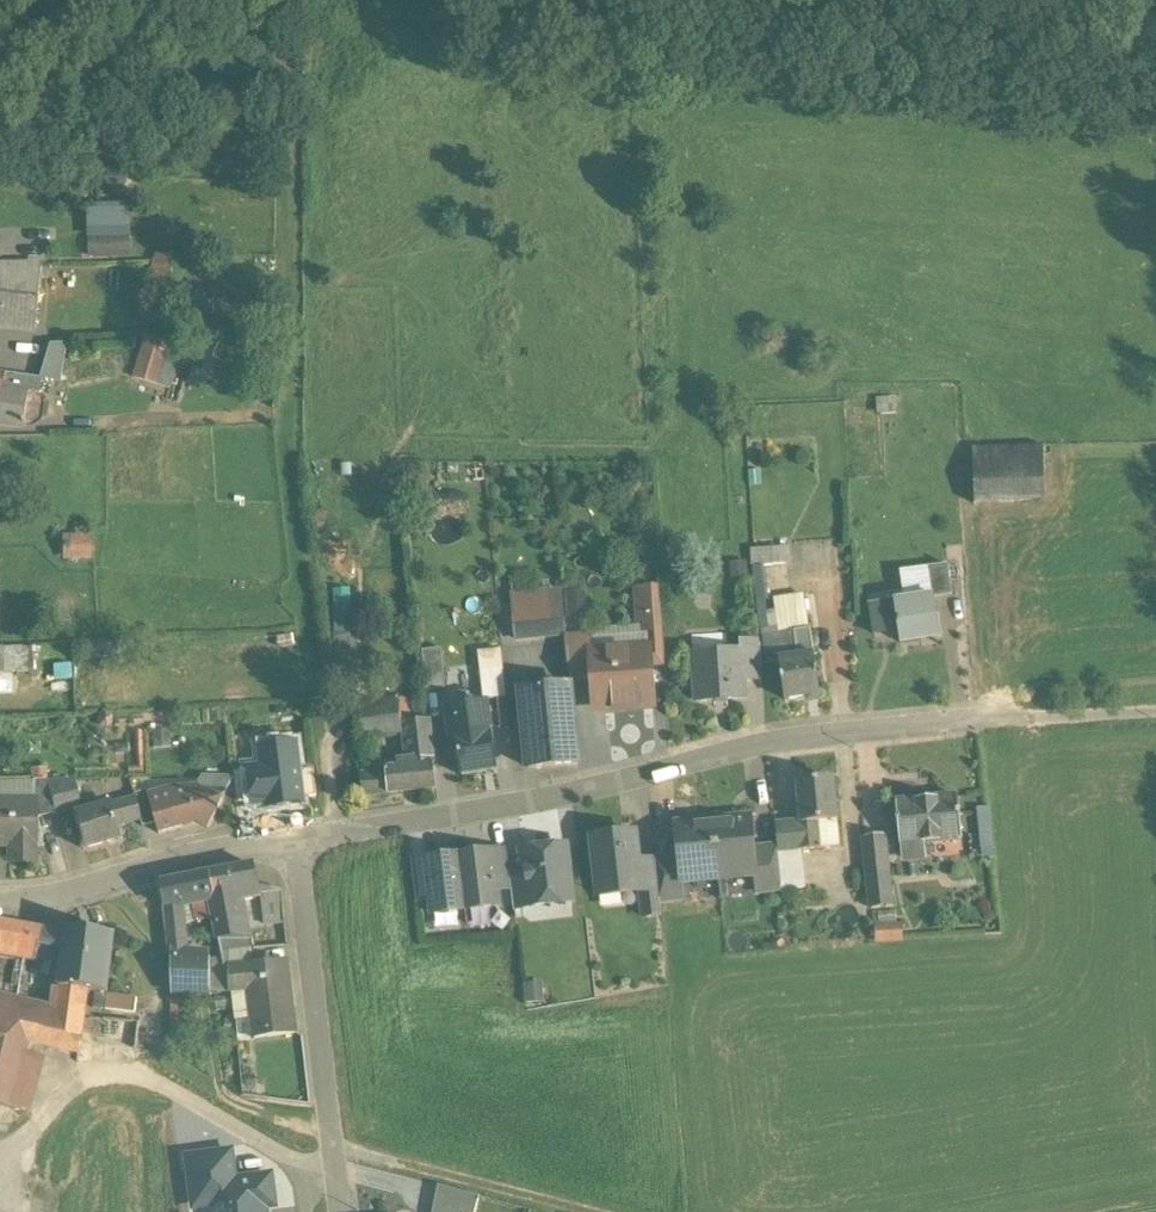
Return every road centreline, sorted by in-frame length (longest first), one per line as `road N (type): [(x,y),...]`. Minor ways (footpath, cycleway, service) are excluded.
road 1 (track): [(339,838),(288,458),(287,81)]
road 2 (residential): [(996,719),(807,737),(526,807),(288,846)]
road 3 (track): [(302,1211),(296,1175),(274,1154),(151,1082),(120,1078),(92,1084),(0,1175)]
road 4 (residential): [(326,1140),(288,846)]
road 5 (track): [(553,1211),(326,1140)]
road 6 (residential): [(288,846),(112,879)]
road 7 (unclassified): [(1155,713),(996,719)]

